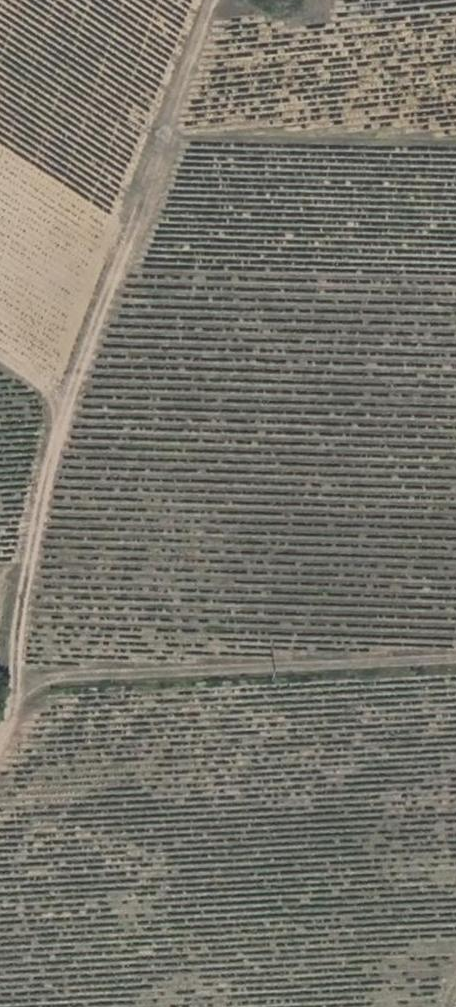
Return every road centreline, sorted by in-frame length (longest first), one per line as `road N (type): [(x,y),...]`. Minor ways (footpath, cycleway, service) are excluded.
road 1 (track): [(0,730),(65,400),(214,0)]
road 2 (track): [(9,688),(455,658)]

